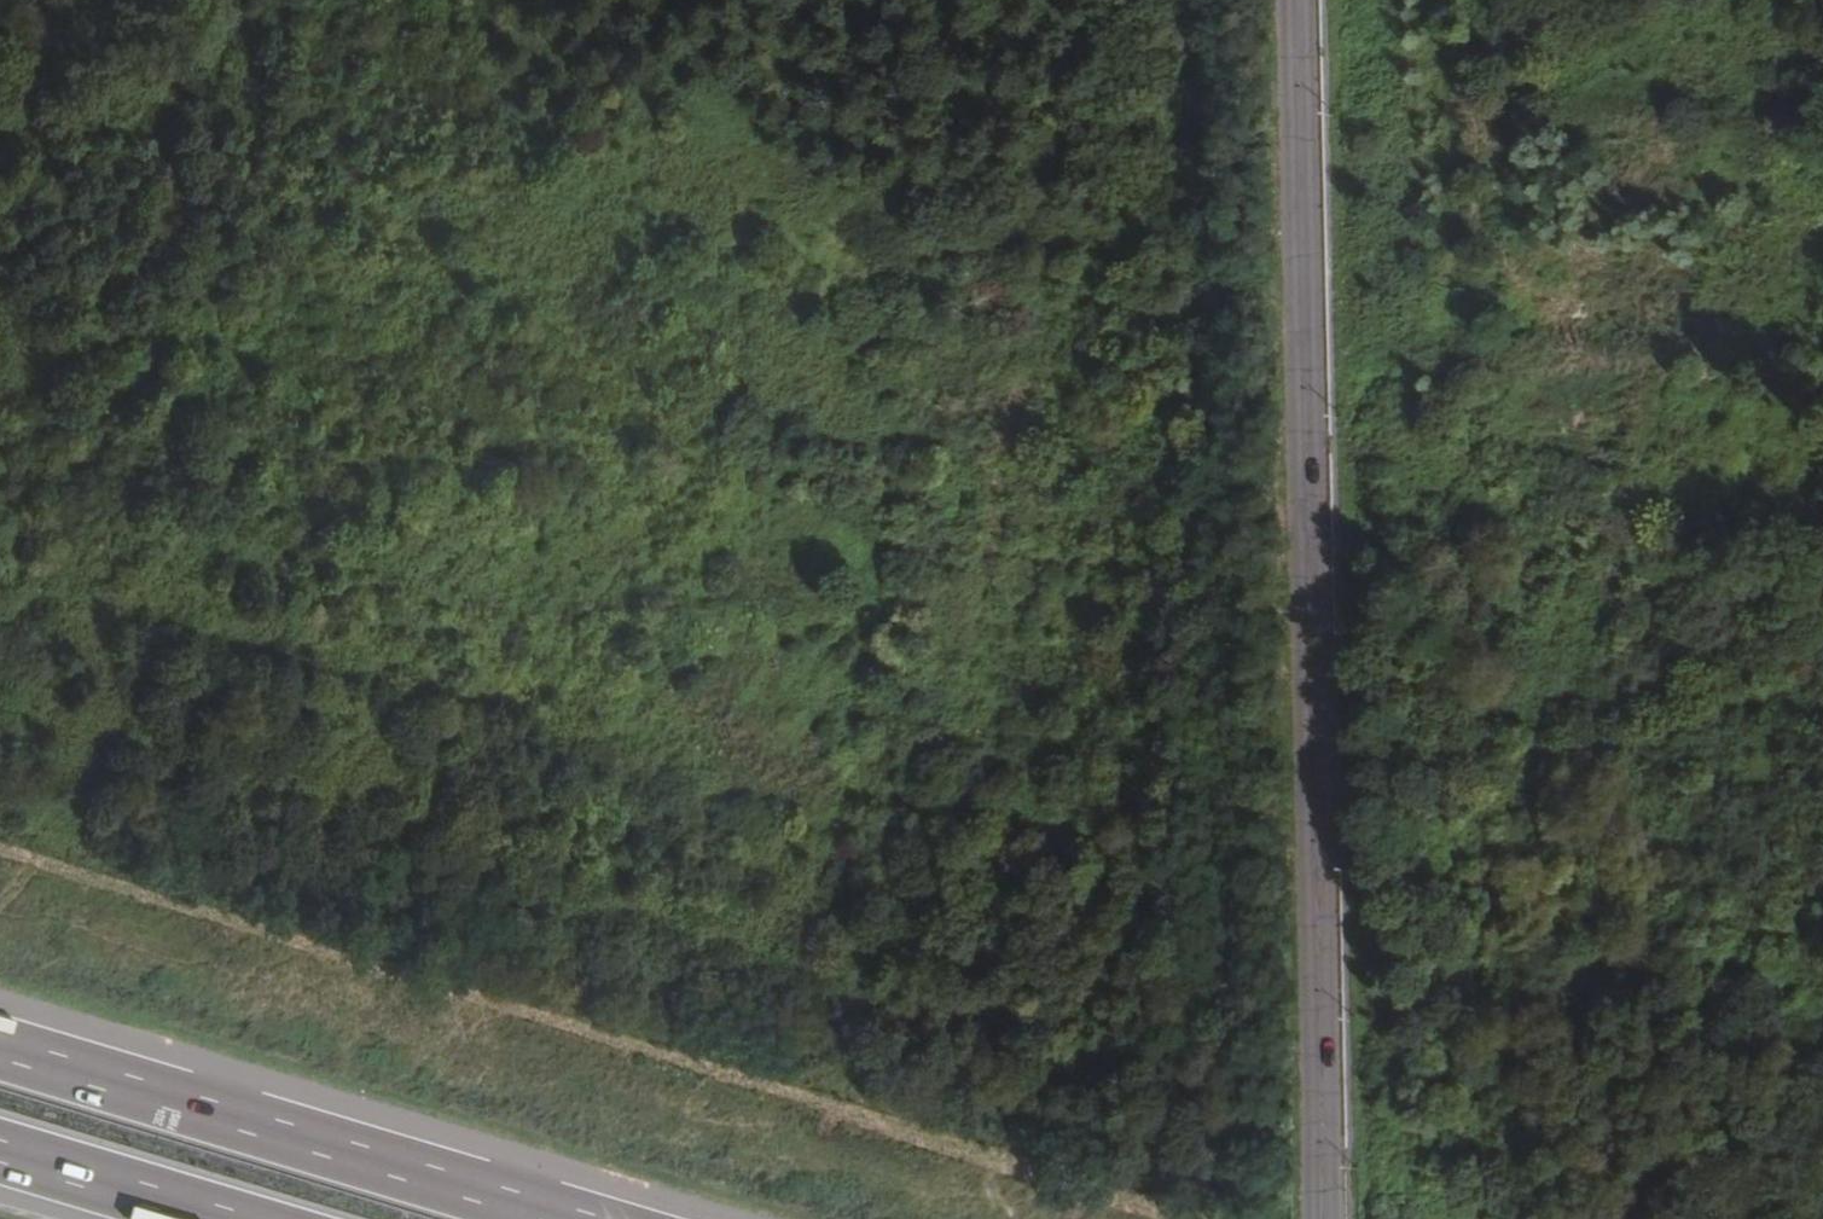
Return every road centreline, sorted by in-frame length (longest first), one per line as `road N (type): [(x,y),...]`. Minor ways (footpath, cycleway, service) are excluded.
road 1 (secondary): [(1297,0),(1326,1218)]
road 2 (motorway): [(572,1218),(0,1047)]
road 3 (motorway): [(0,1161),(194,1218)]

